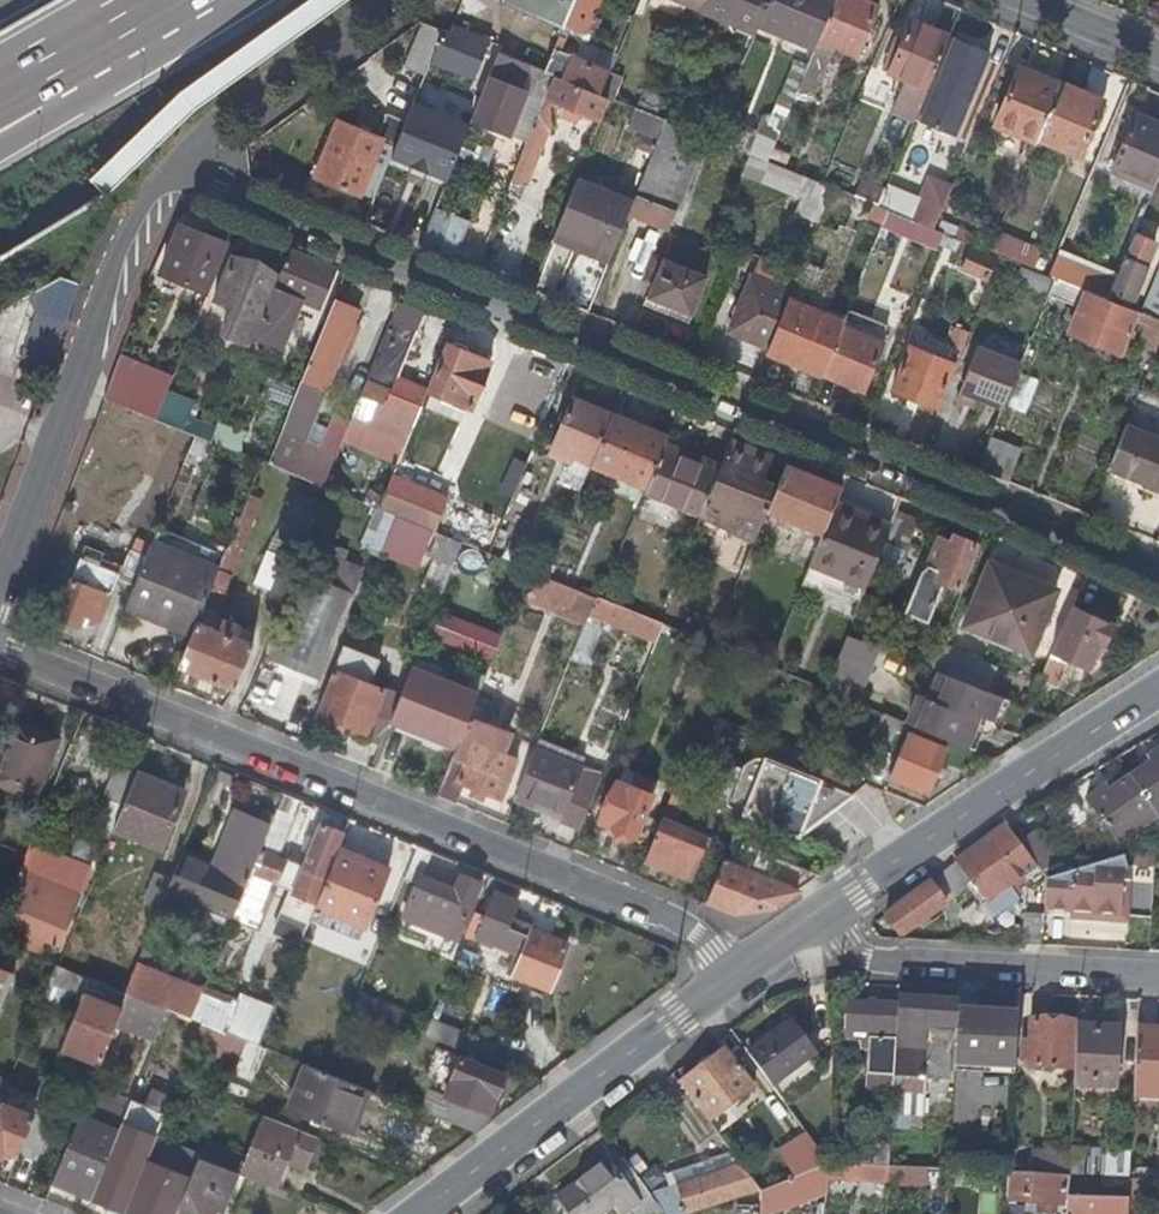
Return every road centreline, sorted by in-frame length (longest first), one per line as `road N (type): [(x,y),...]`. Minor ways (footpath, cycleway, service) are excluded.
road 1 (residential): [(179,162),(1158,570)]
road 2 (residential): [(744,969),(680,925),(0,647)]
road 3 (residential): [(0,586),(136,217),(179,162)]
road 4 (tertiary): [(420,1213),(744,969)]
road 5 (tertiary): [(825,914),(1158,691)]
road 6 (residential): [(825,914),(866,960),(1158,975)]
road 7 (residential): [(179,162),(392,0)]
road 8 (residential): [(1158,62),(1015,0)]
road 9 (motorway): [(37,75),(153,0)]

